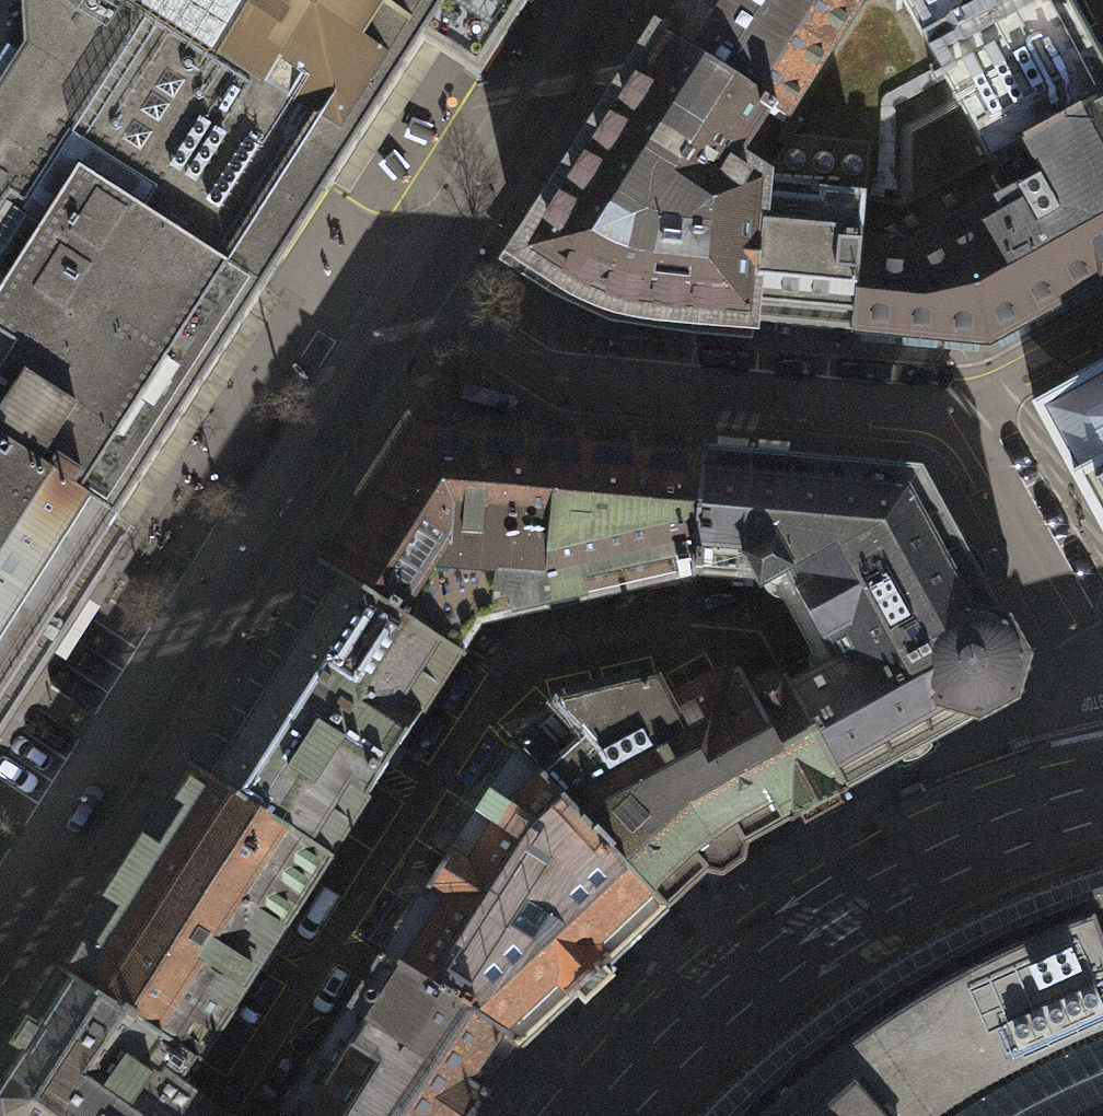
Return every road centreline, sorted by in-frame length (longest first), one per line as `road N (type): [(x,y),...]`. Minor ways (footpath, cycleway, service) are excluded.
road 1 (residential): [(0,923),(418,284)]
road 2 (tertiary): [(1089,797),(982,835),(835,910),(675,1037),(601,1115)]
road 3 (residential): [(418,284),(539,366),(576,379),(960,410)]
road 4 (residential): [(960,410),(1088,660),(1089,797)]
road 5 (residential): [(418,284),(600,0)]
road 6 (residential): [(960,410),(1102,327)]

